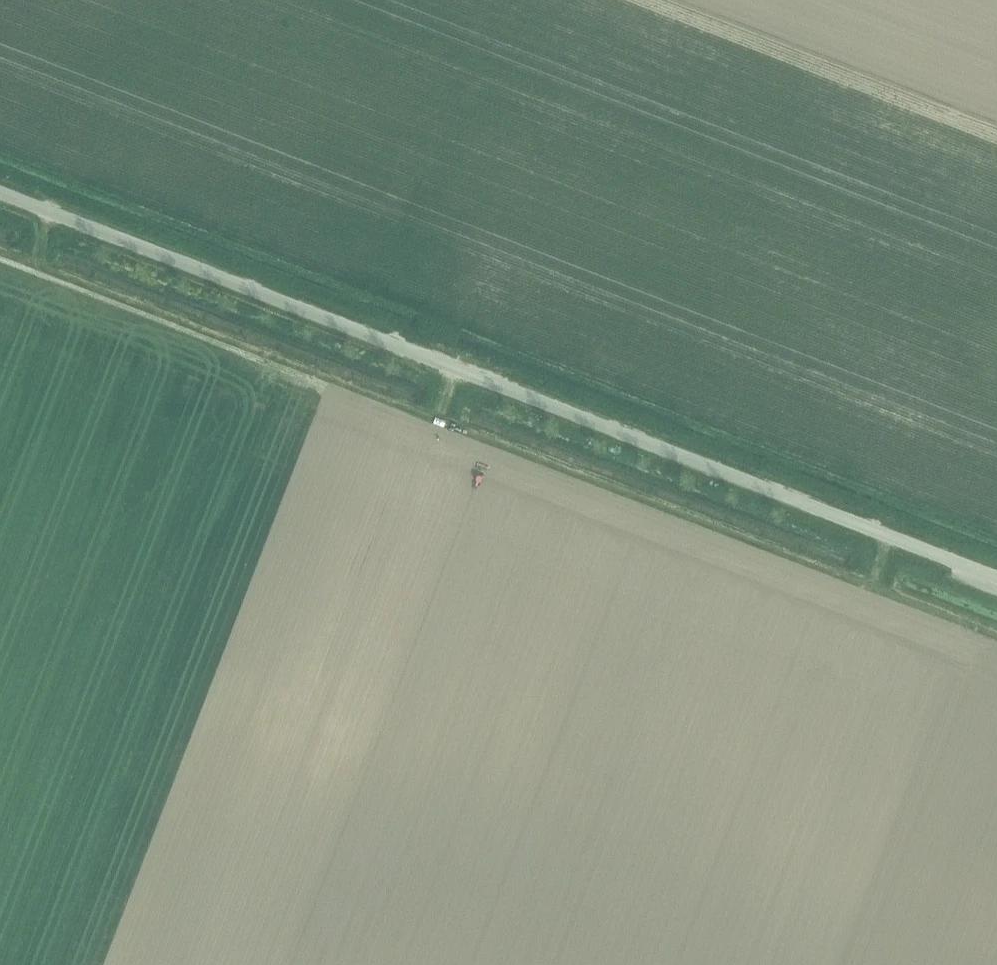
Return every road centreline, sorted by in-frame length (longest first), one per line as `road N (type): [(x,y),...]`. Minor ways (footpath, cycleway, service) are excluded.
road 1 (tertiary): [(996,593),(0,200)]

